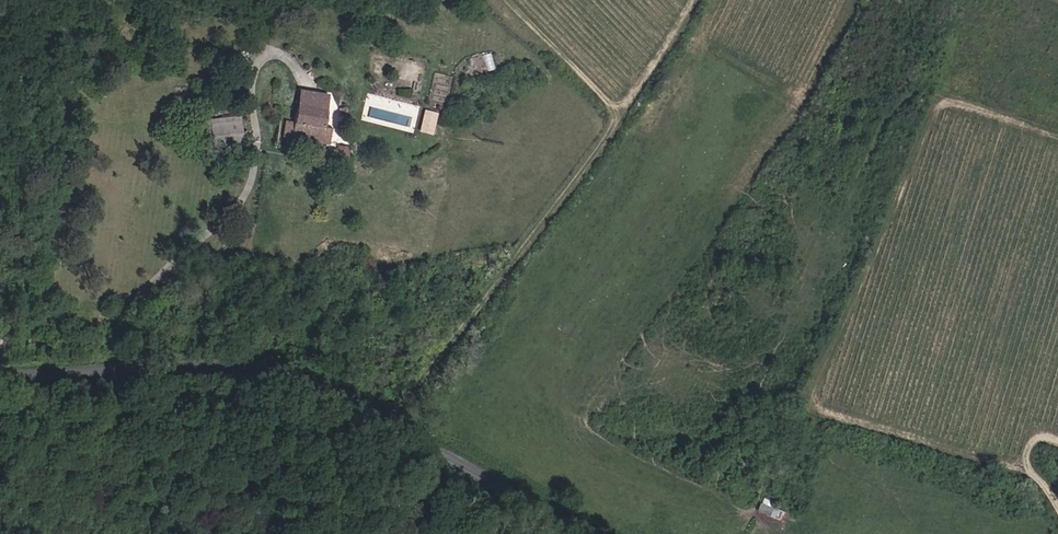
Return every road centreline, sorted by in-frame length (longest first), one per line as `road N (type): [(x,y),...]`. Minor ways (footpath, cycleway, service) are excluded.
road 1 (track): [(1057,133),(959,103),(930,115),(814,392),(823,412),(1030,472)]
road 2 (tertiary): [(591,533),(273,368),(0,374)]
road 3 (track): [(615,106),(612,128),(386,422)]
road 4 (track): [(507,0),(615,106),(634,95),(690,0)]

